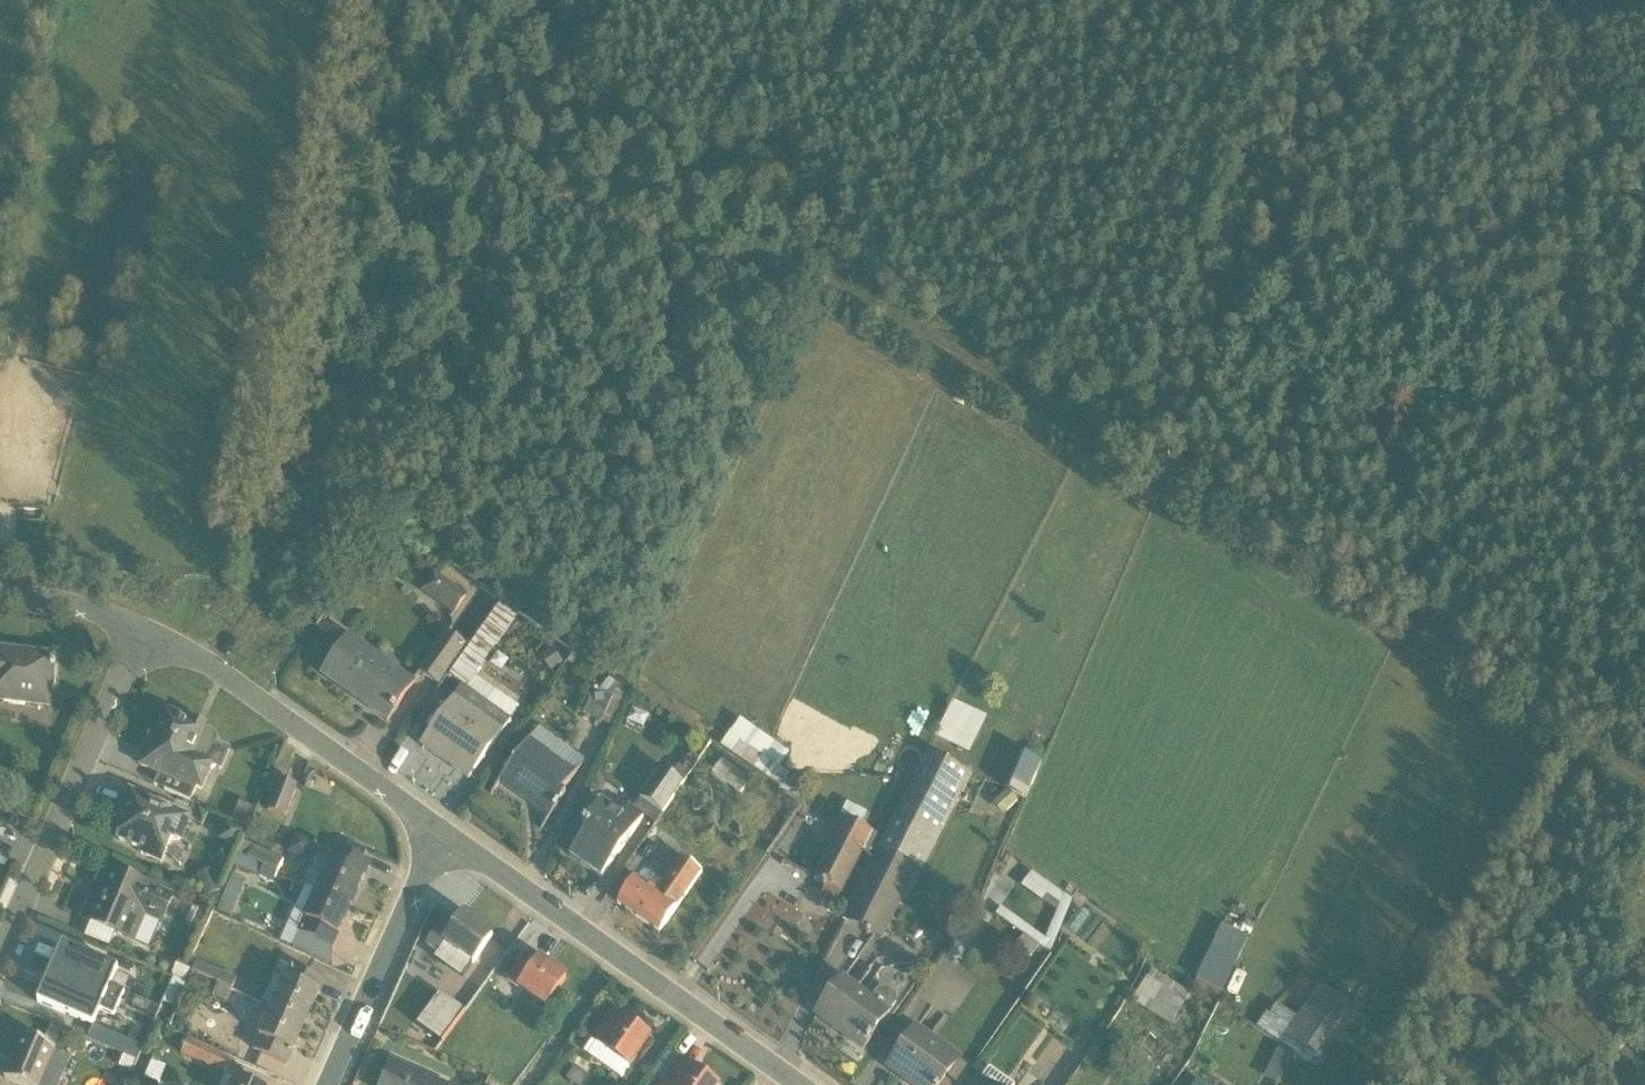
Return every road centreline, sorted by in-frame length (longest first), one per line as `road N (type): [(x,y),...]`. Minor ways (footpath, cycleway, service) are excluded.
road 1 (track): [(1644,777),(1139,450)]
road 2 (residential): [(797,1084),(437,829)]
road 3 (track): [(1139,450),(816,263)]
road 4 (residential): [(437,829),(215,667),(139,629)]
road 5 (residential): [(139,629),(0,951)]
road 6 (residential): [(437,829),(325,1084)]
road 7 (track): [(1459,0),(1644,193)]
road 8 (unclassified): [(139,629),(92,612),(0,598)]

